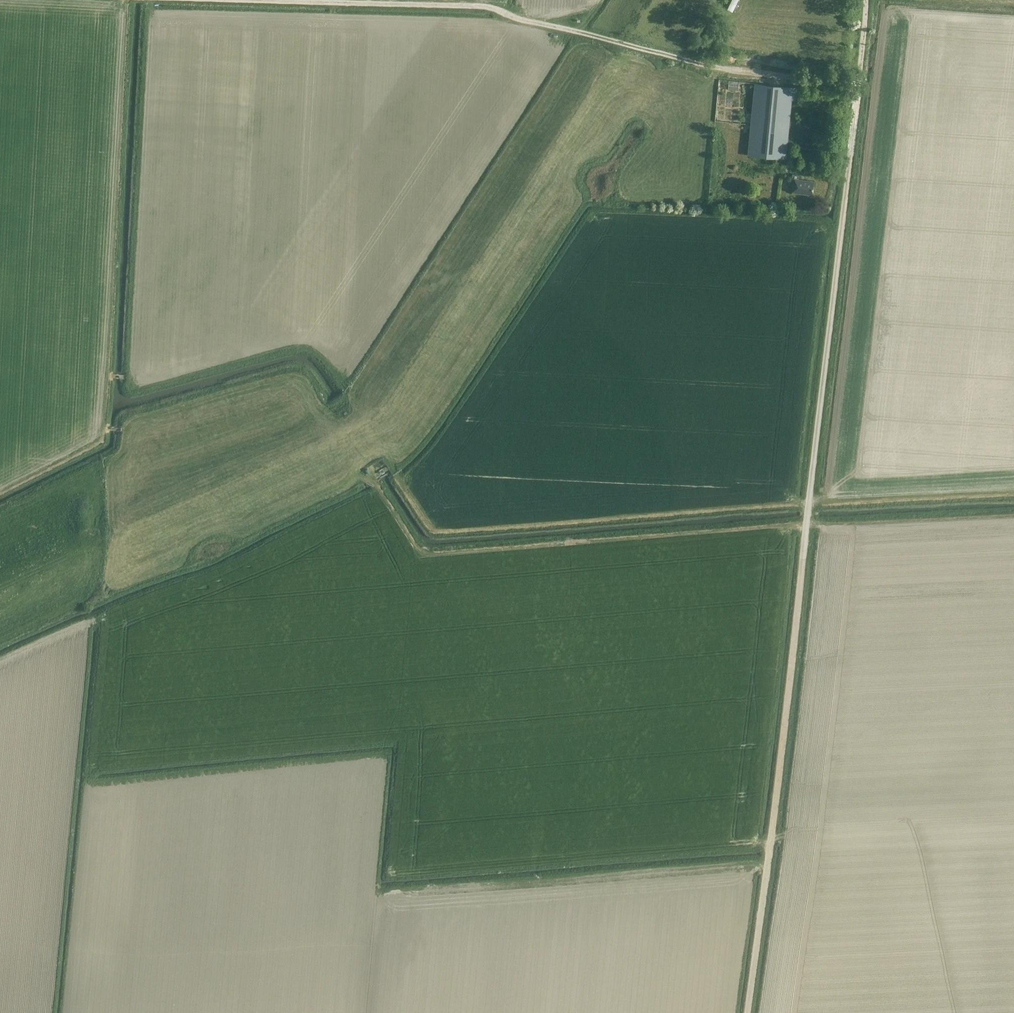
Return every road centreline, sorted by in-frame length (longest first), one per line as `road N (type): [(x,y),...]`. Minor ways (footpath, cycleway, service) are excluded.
road 1 (track): [(327,0),(493,6),(764,73)]

